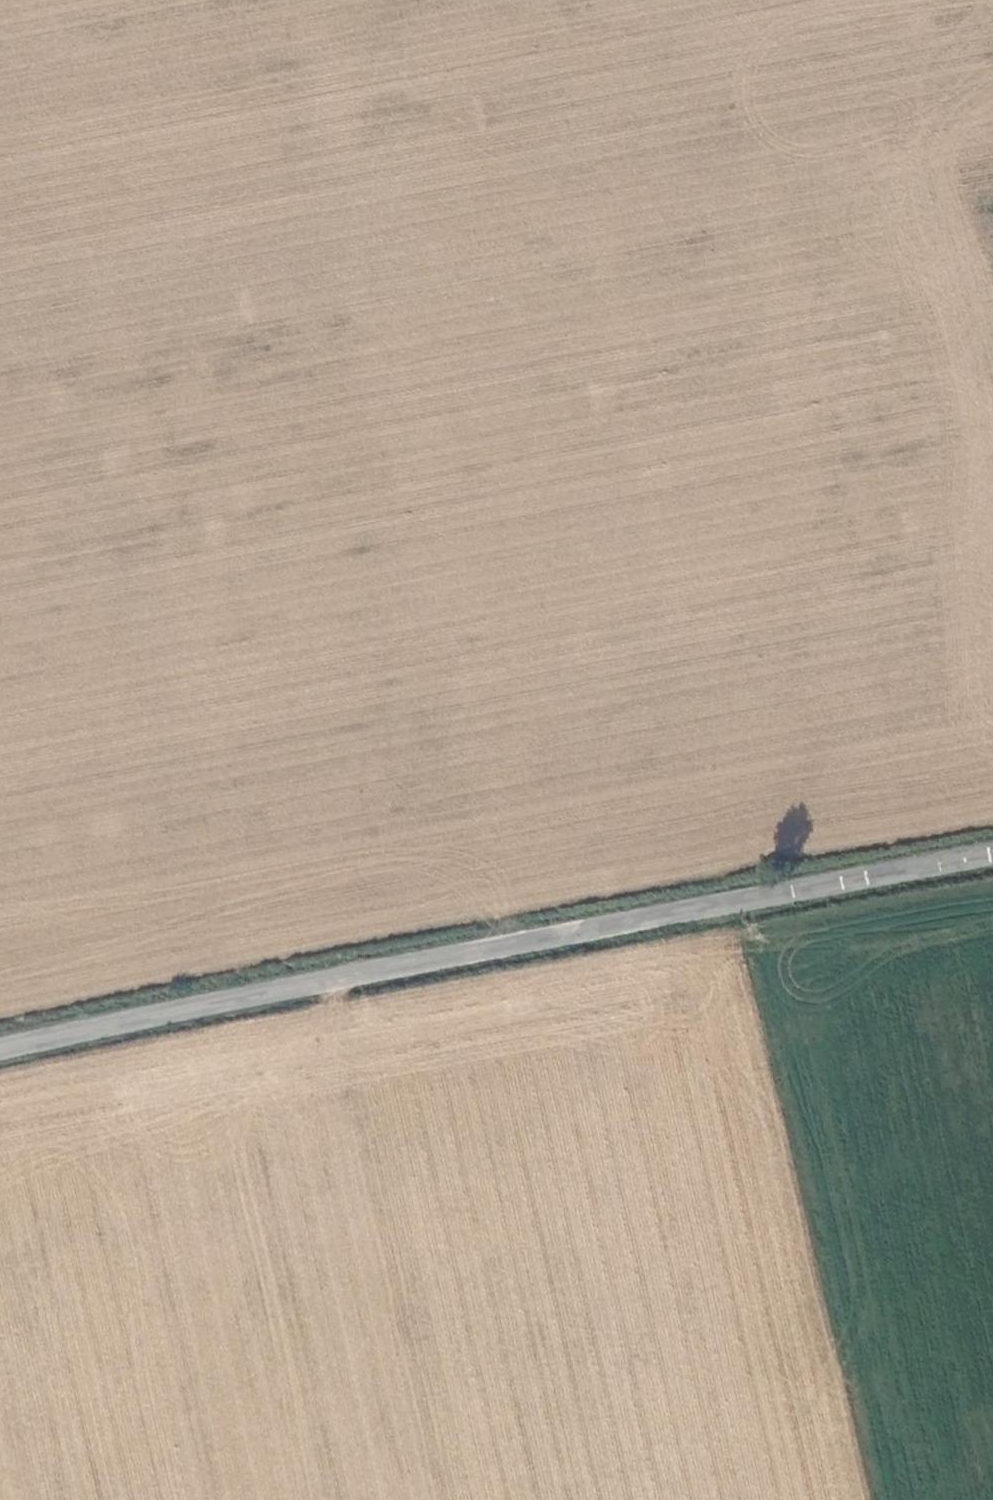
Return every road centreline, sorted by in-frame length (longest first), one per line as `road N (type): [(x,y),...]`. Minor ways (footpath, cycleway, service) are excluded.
road 1 (unclassified): [(992,854),(0,1050)]

